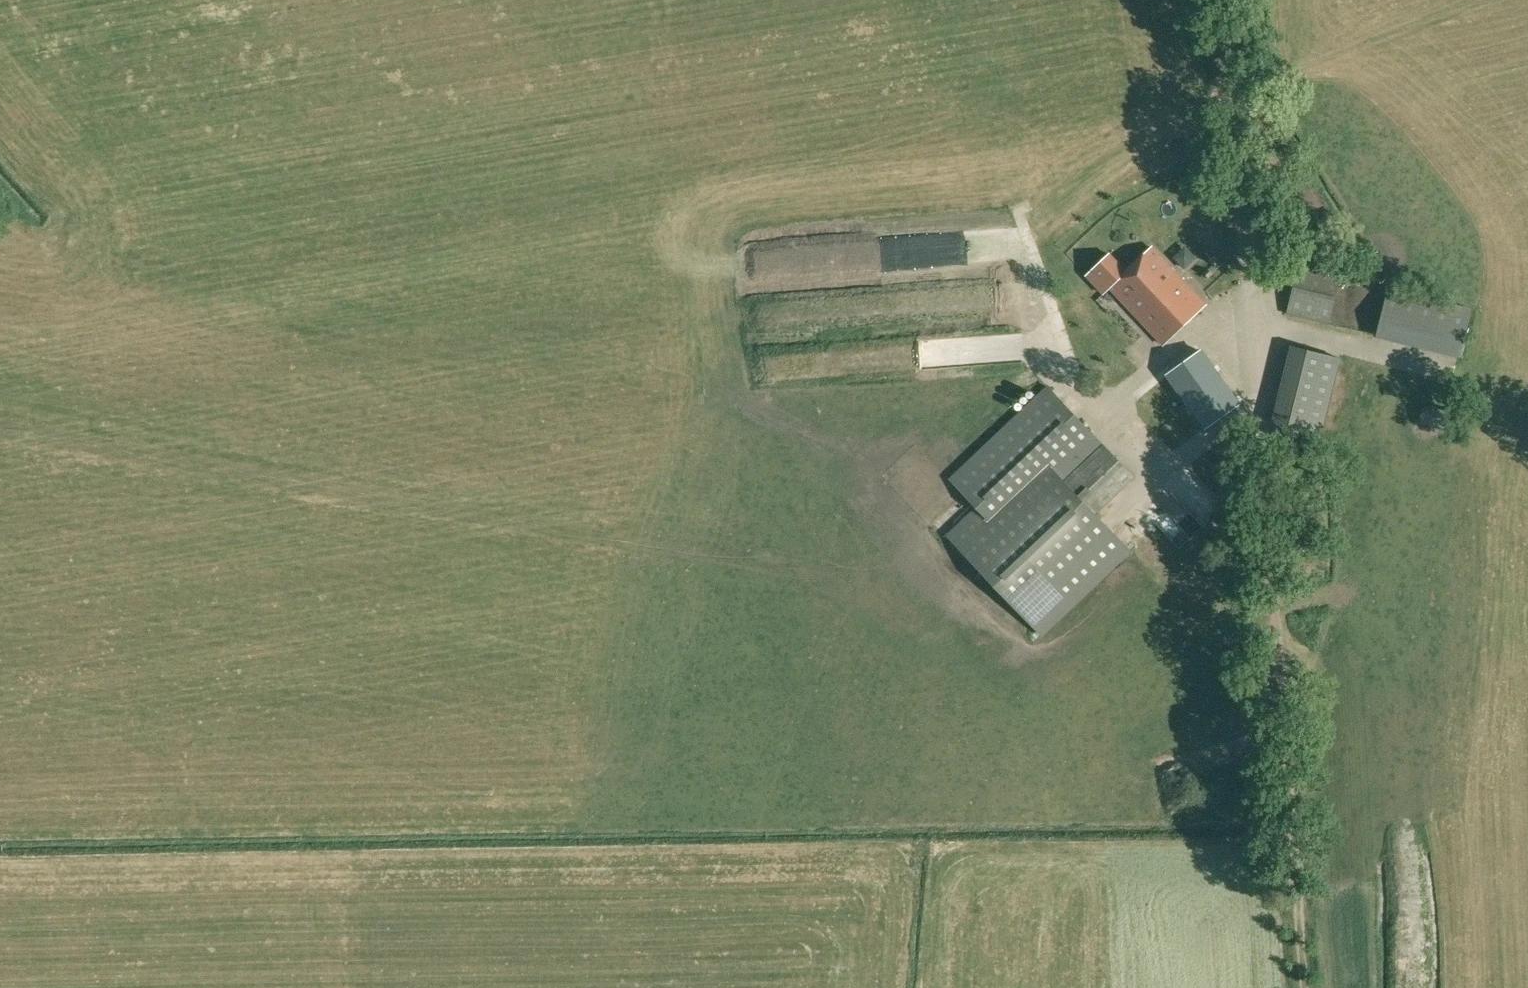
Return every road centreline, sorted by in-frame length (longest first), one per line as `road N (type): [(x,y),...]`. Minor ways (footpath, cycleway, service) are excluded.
road 1 (track): [(1313,987),(1251,375)]
road 2 (unclassified): [(1251,375),(1223,0)]

